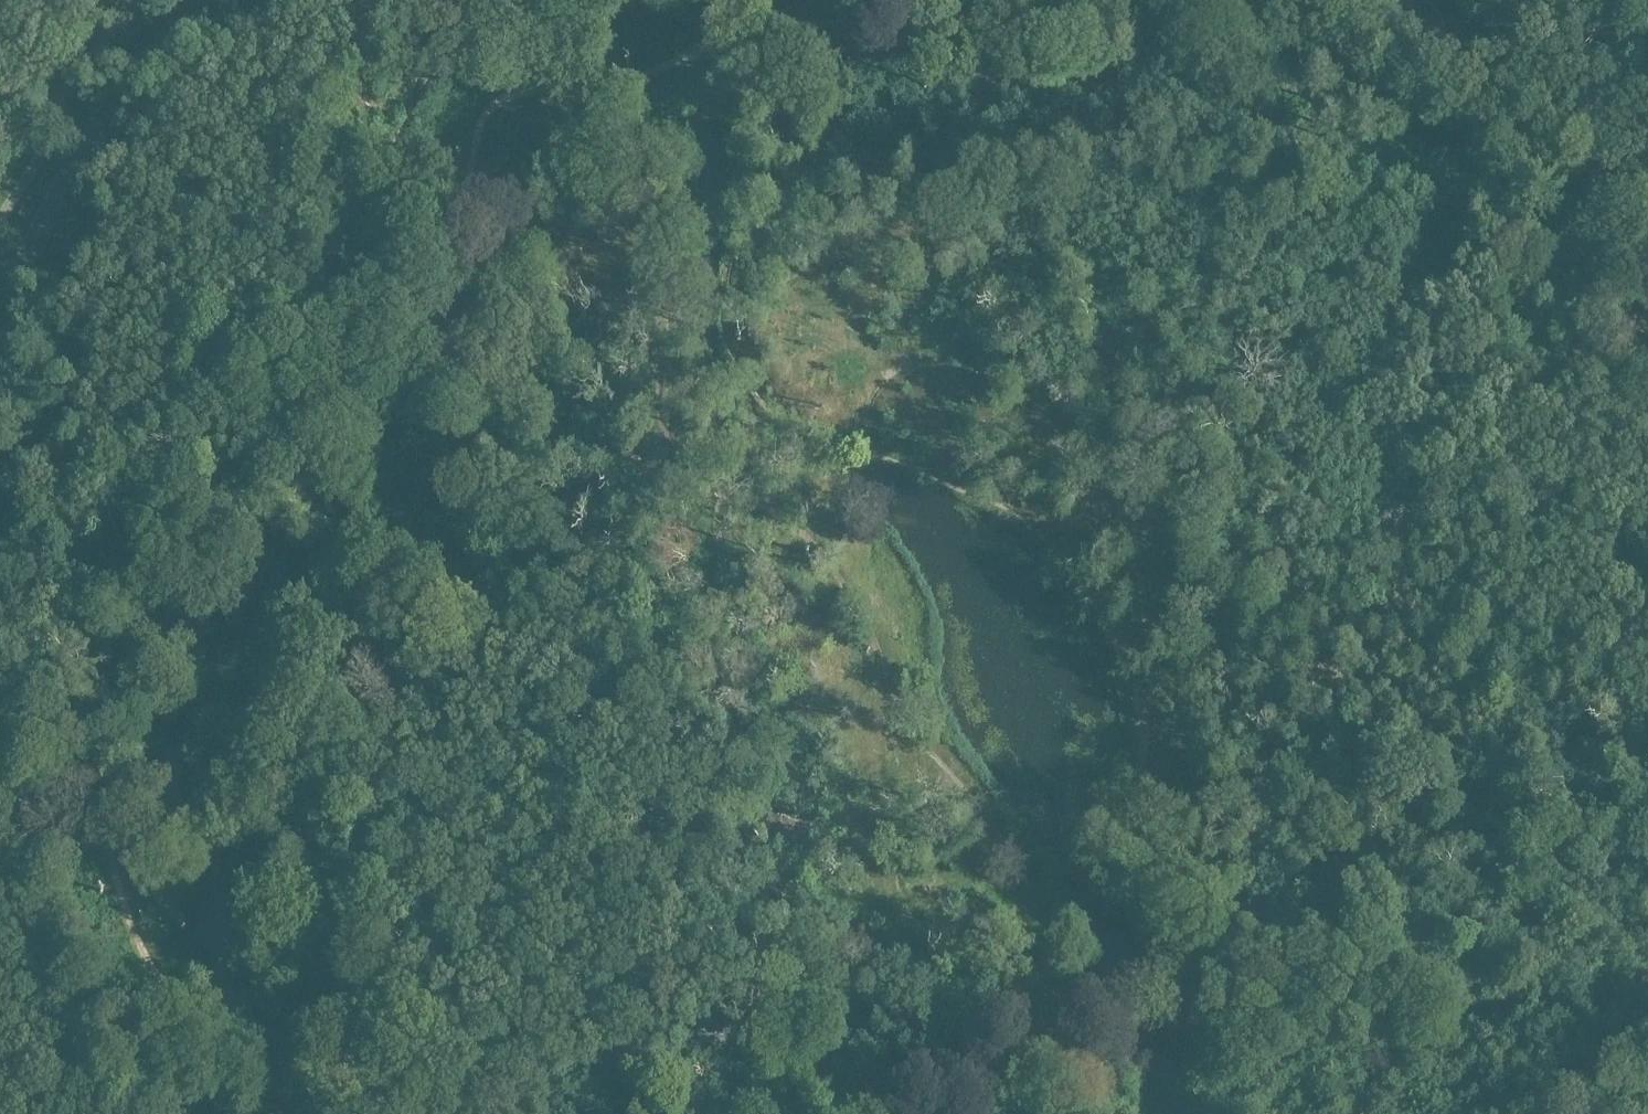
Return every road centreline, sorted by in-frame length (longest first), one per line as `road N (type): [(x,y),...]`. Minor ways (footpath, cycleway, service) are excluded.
road 1 (tertiary): [(0,320),(55,196),(199,0)]

